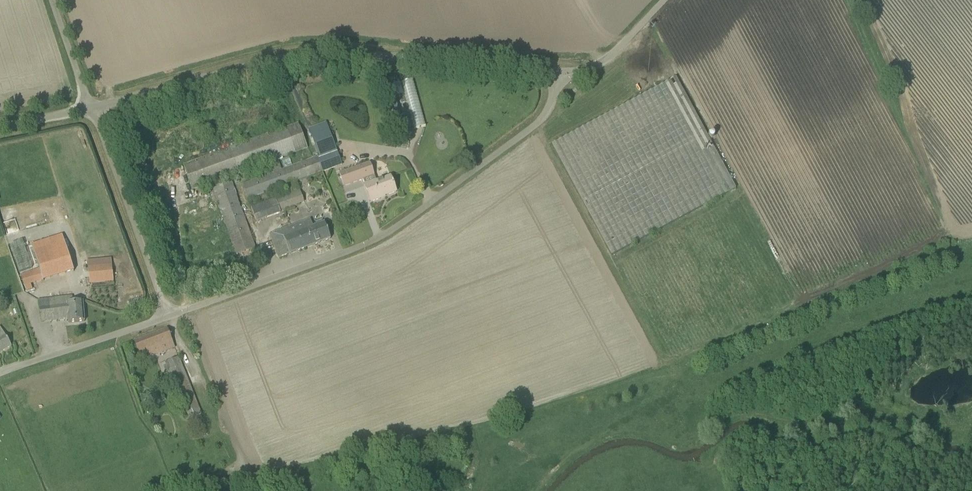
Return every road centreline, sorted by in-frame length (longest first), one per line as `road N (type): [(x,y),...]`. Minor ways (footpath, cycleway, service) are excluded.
road 1 (unclassified): [(166,316),(386,237),(534,128),(554,106),(566,71)]
road 2 (unclassified): [(90,110),(301,57),(566,71)]
road 3 (unclassified): [(166,316),(90,110)]
road 4 (unclassified): [(0,376),(166,316)]
road 5 (unclassified): [(566,71),(608,54),(661,0)]

